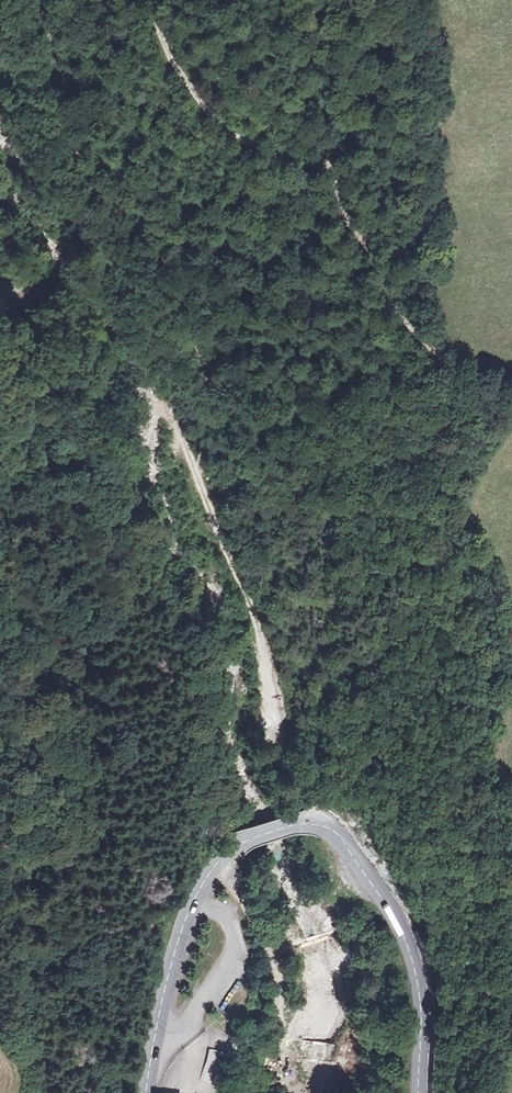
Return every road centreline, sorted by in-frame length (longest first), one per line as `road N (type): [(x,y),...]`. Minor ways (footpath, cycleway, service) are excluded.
road 1 (track): [(297,771),(164,380),(83,217),(23,129),(0,43)]
road 2 (track): [(511,398),(456,369),(402,320),(326,157),(235,136),(206,110),(144,0)]
road 3 (track): [(39,0),(77,154),(147,260),(190,360),(205,425),(193,470)]
road 4 (secondary): [(416,1092),(411,964),(389,915),(338,845),(300,825),(272,832),(236,847),(205,882)]
road 5 (unclassified): [(153,1050),(230,966),(230,927),(205,882)]
road 6 (secondary): [(205,882),(182,937),(153,1050)]

